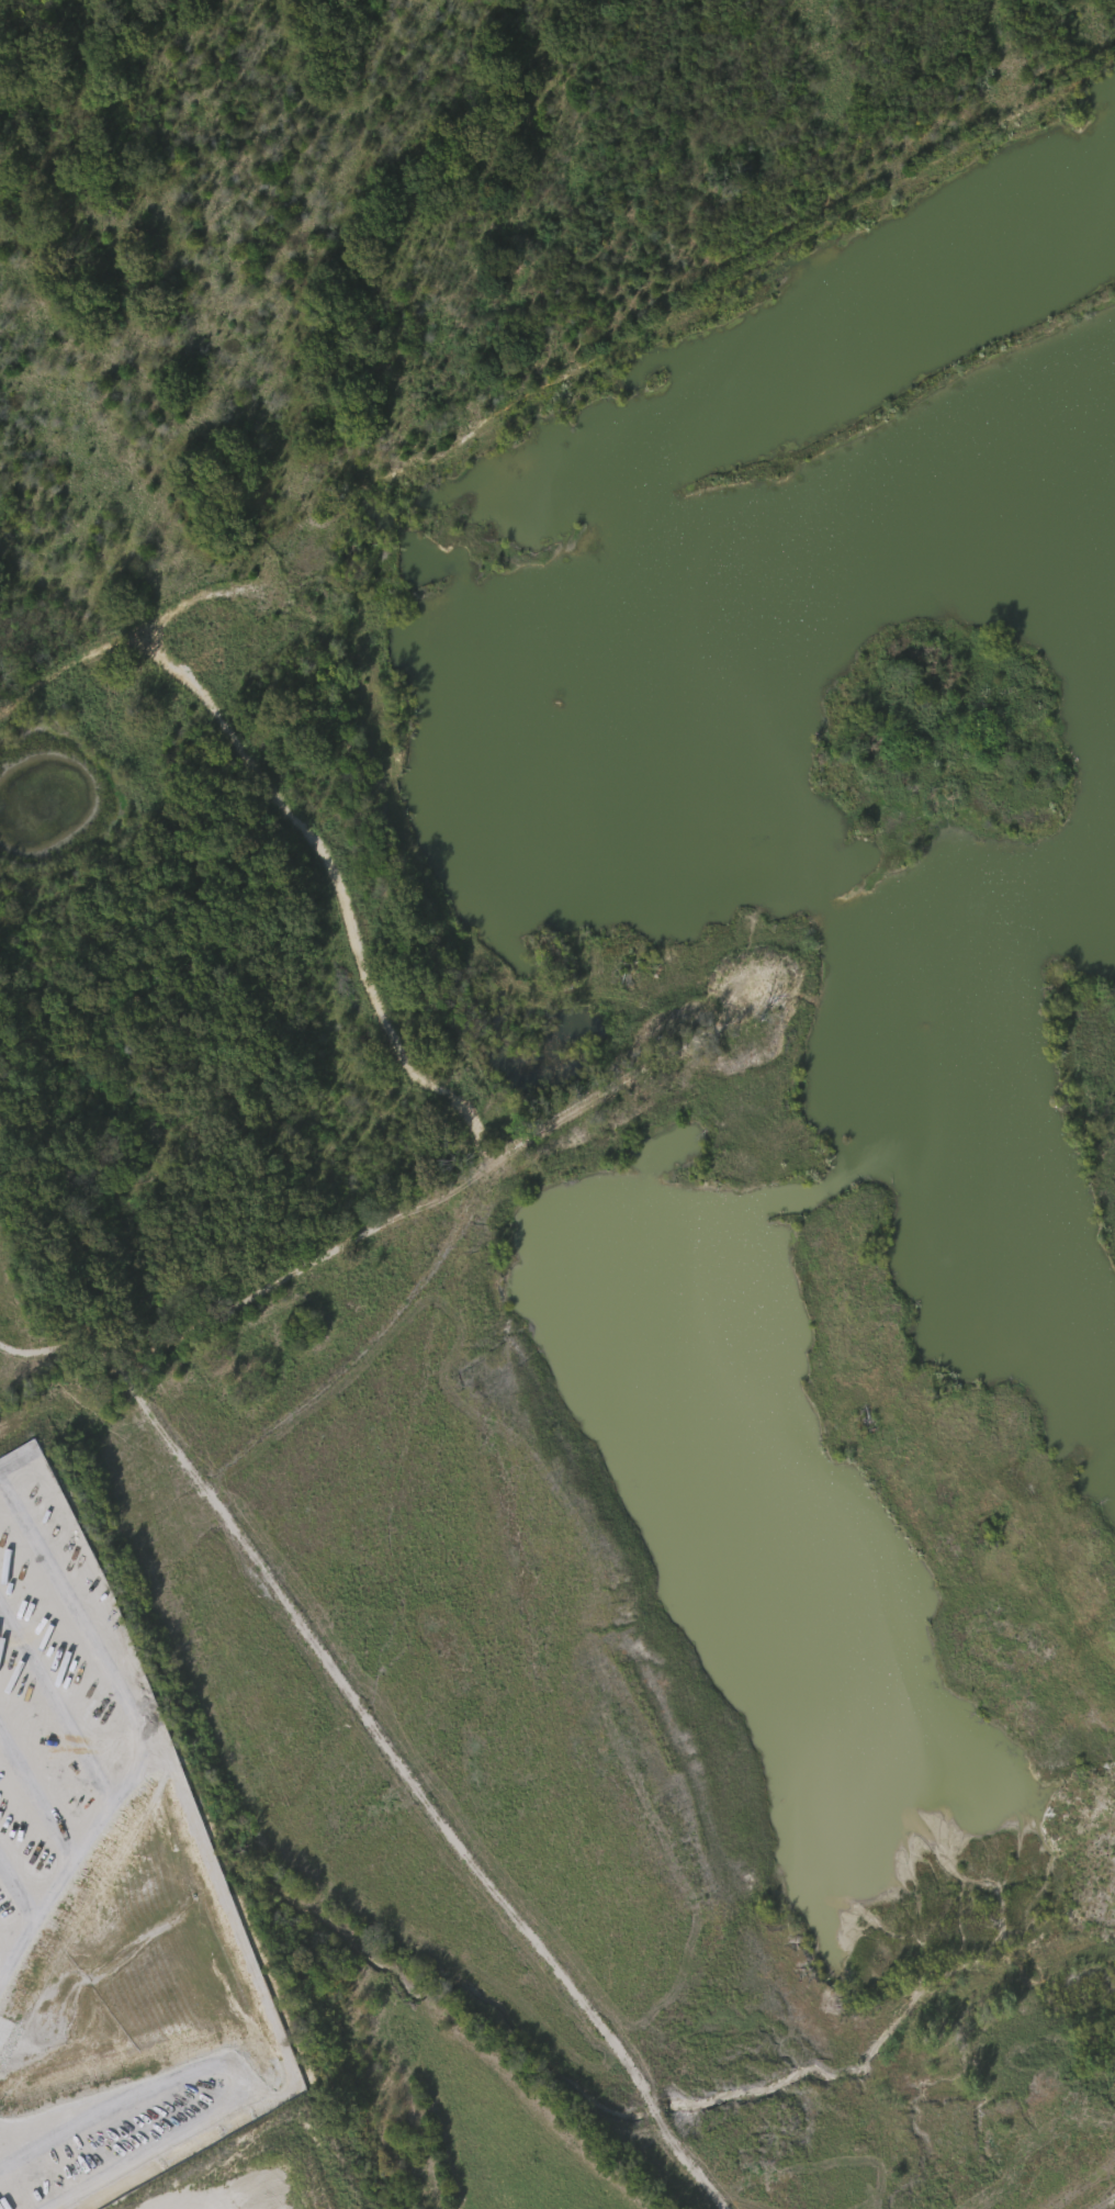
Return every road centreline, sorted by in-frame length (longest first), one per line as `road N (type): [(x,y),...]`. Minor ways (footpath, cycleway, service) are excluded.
road 1 (residential): [(0,1432),(1114,825)]

